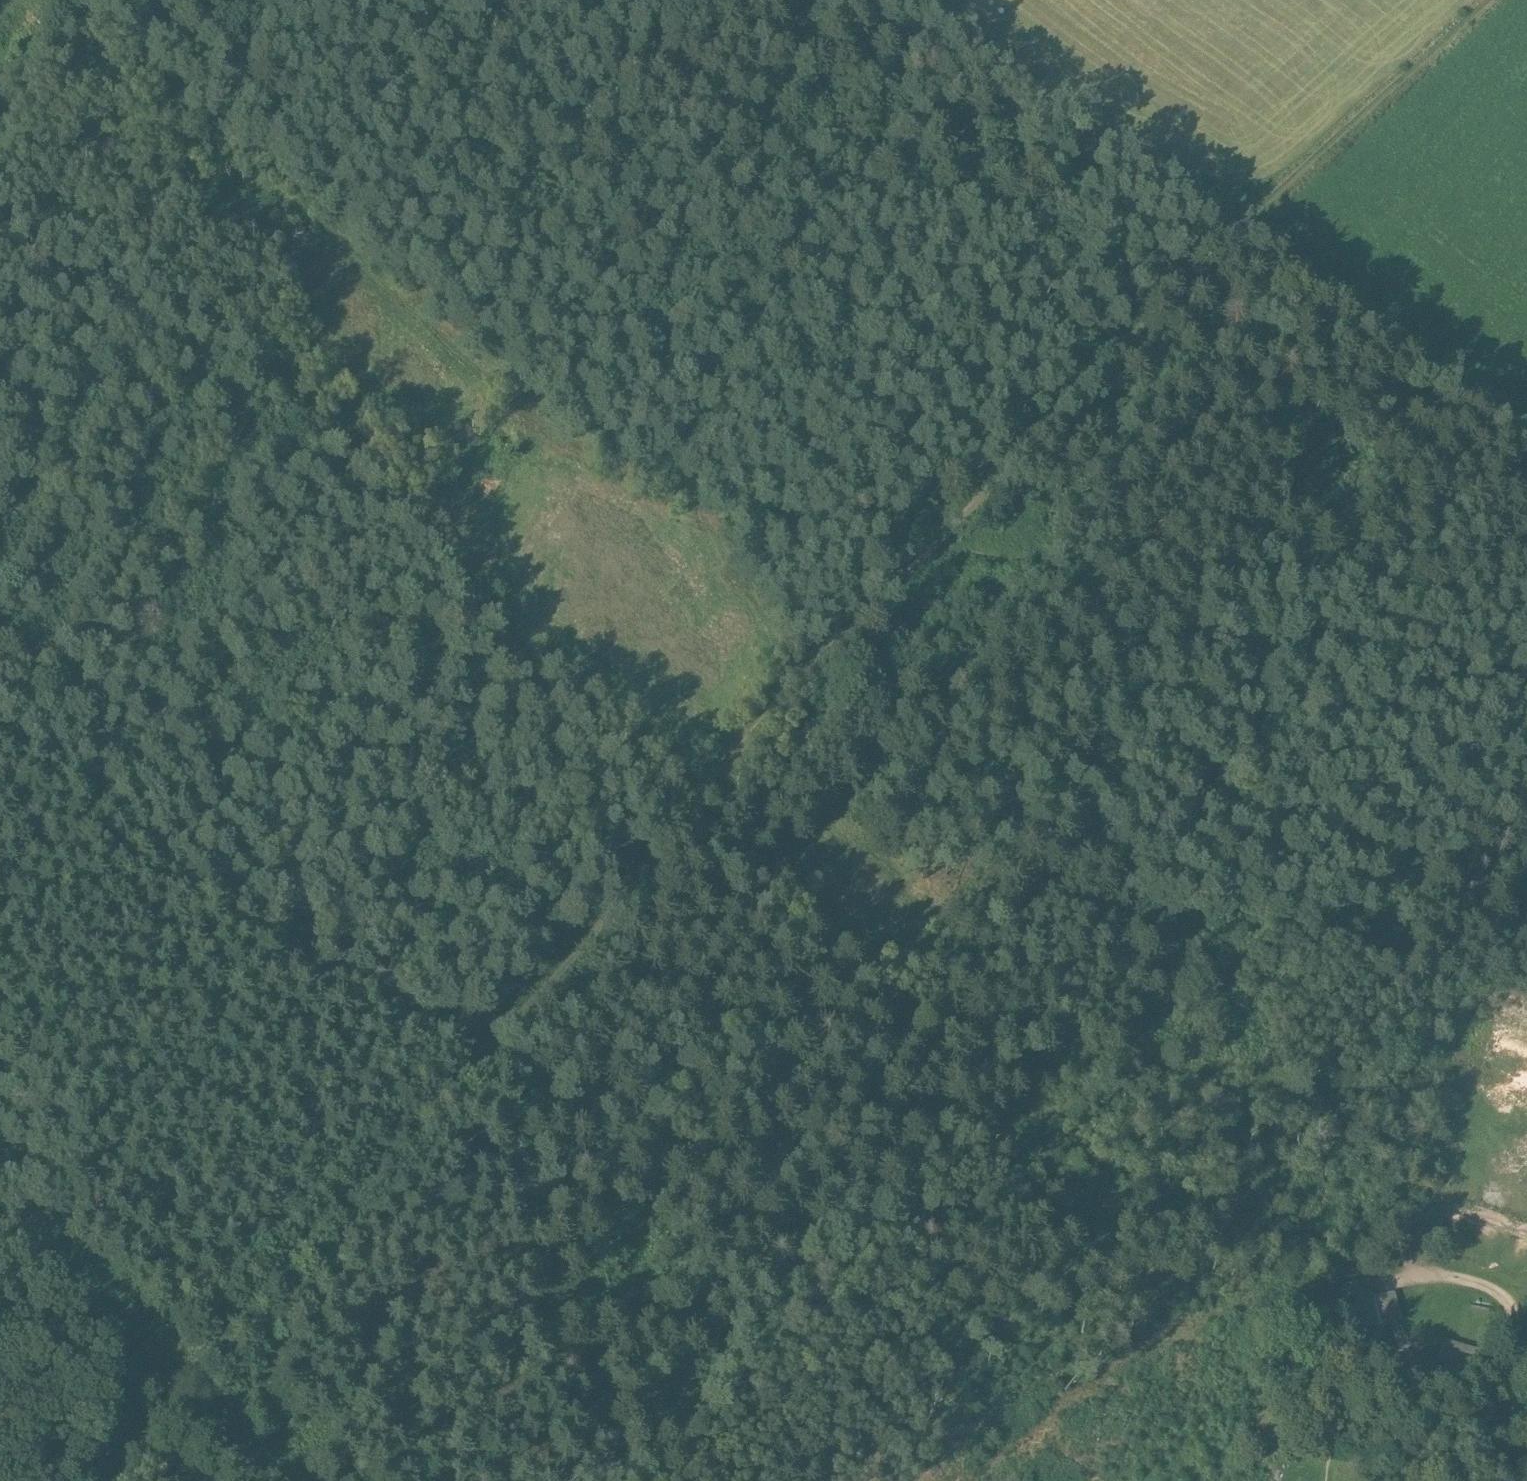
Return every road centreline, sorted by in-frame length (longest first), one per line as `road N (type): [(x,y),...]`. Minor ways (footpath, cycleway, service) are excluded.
road 1 (track): [(100,1480),(689,811),(936,545)]
road 2 (track): [(936,545),(1095,386),(1209,254),(1490,0)]
road 3 (track): [(175,1400),(266,1480)]

